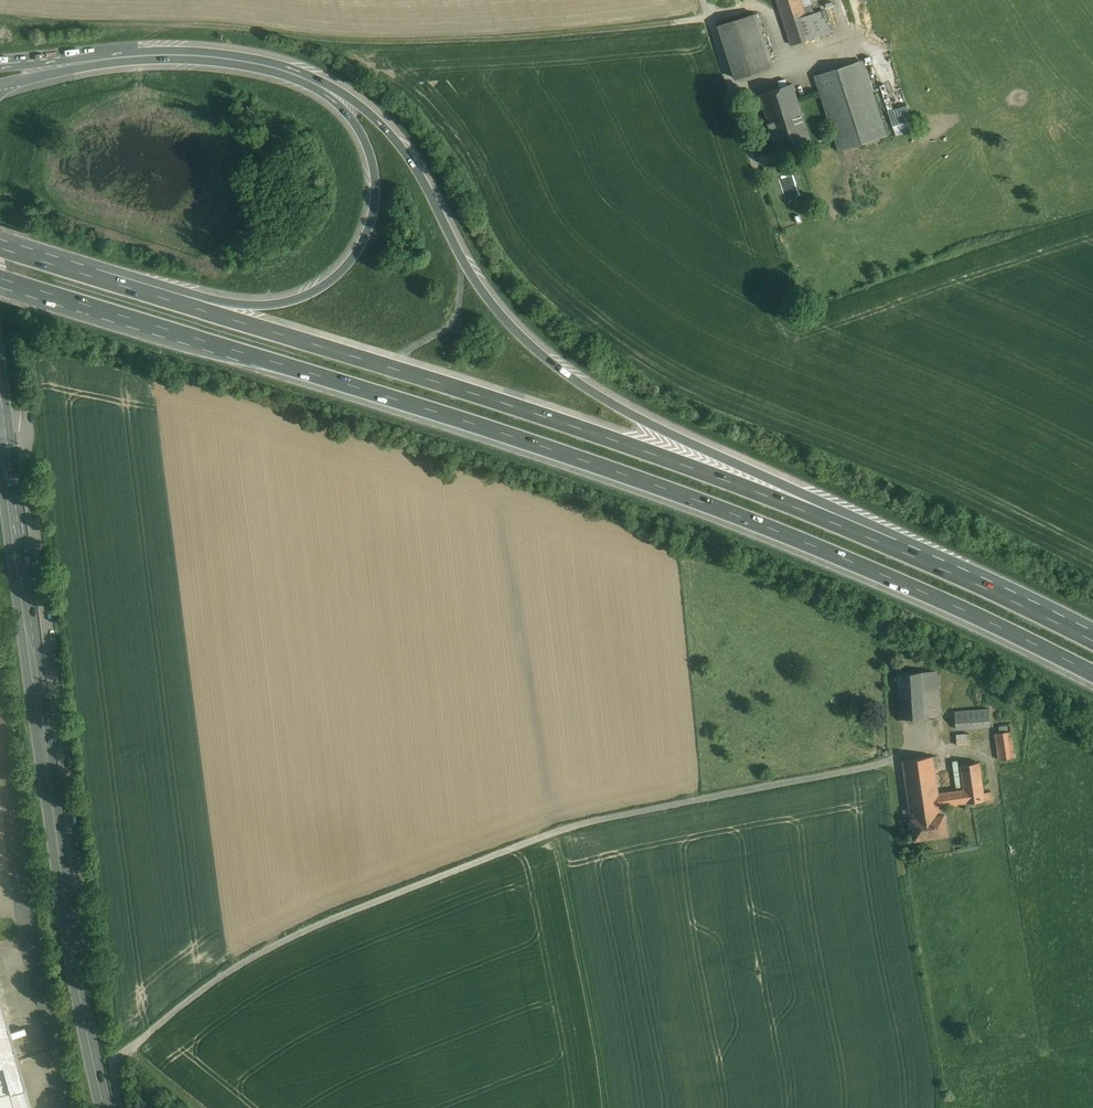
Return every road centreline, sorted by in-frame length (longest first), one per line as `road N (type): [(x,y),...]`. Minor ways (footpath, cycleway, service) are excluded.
road 1 (motorway): [(0,278),(599,463),(959,607),(1092,671)]
road 2 (motorway): [(870,530),(596,394),(538,352),(477,283),(411,160),(343,93),(284,66),(216,54),(0,63)]
road 3 (motorway): [(870,530),(577,426),(59,262)]
road 4 (motorway): [(15,81),(161,60),(257,68),(298,80),(338,105),(372,159),(373,207),(361,242),(333,275),(291,297),(229,299),(93,260),(59,262)]
road 5 (primary): [(4,442),(82,1009),(103,1107)]
road 6 (track): [(888,761),(942,1107)]
road 7 (motorway): [(1092,640),(870,530)]

